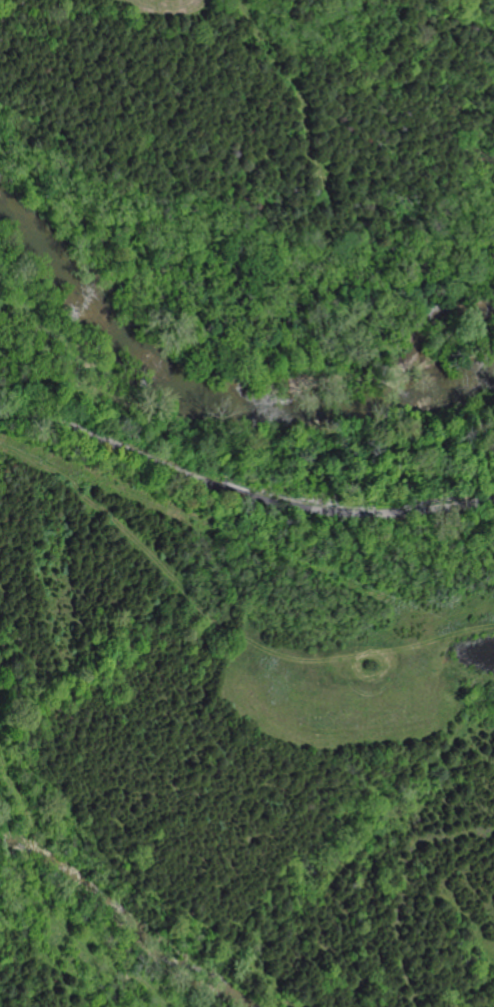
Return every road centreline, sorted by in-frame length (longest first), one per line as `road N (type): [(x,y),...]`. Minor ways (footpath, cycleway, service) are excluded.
road 1 (residential): [(493,499),(403,512),(290,506),(213,485),(47,418),(0,415)]

